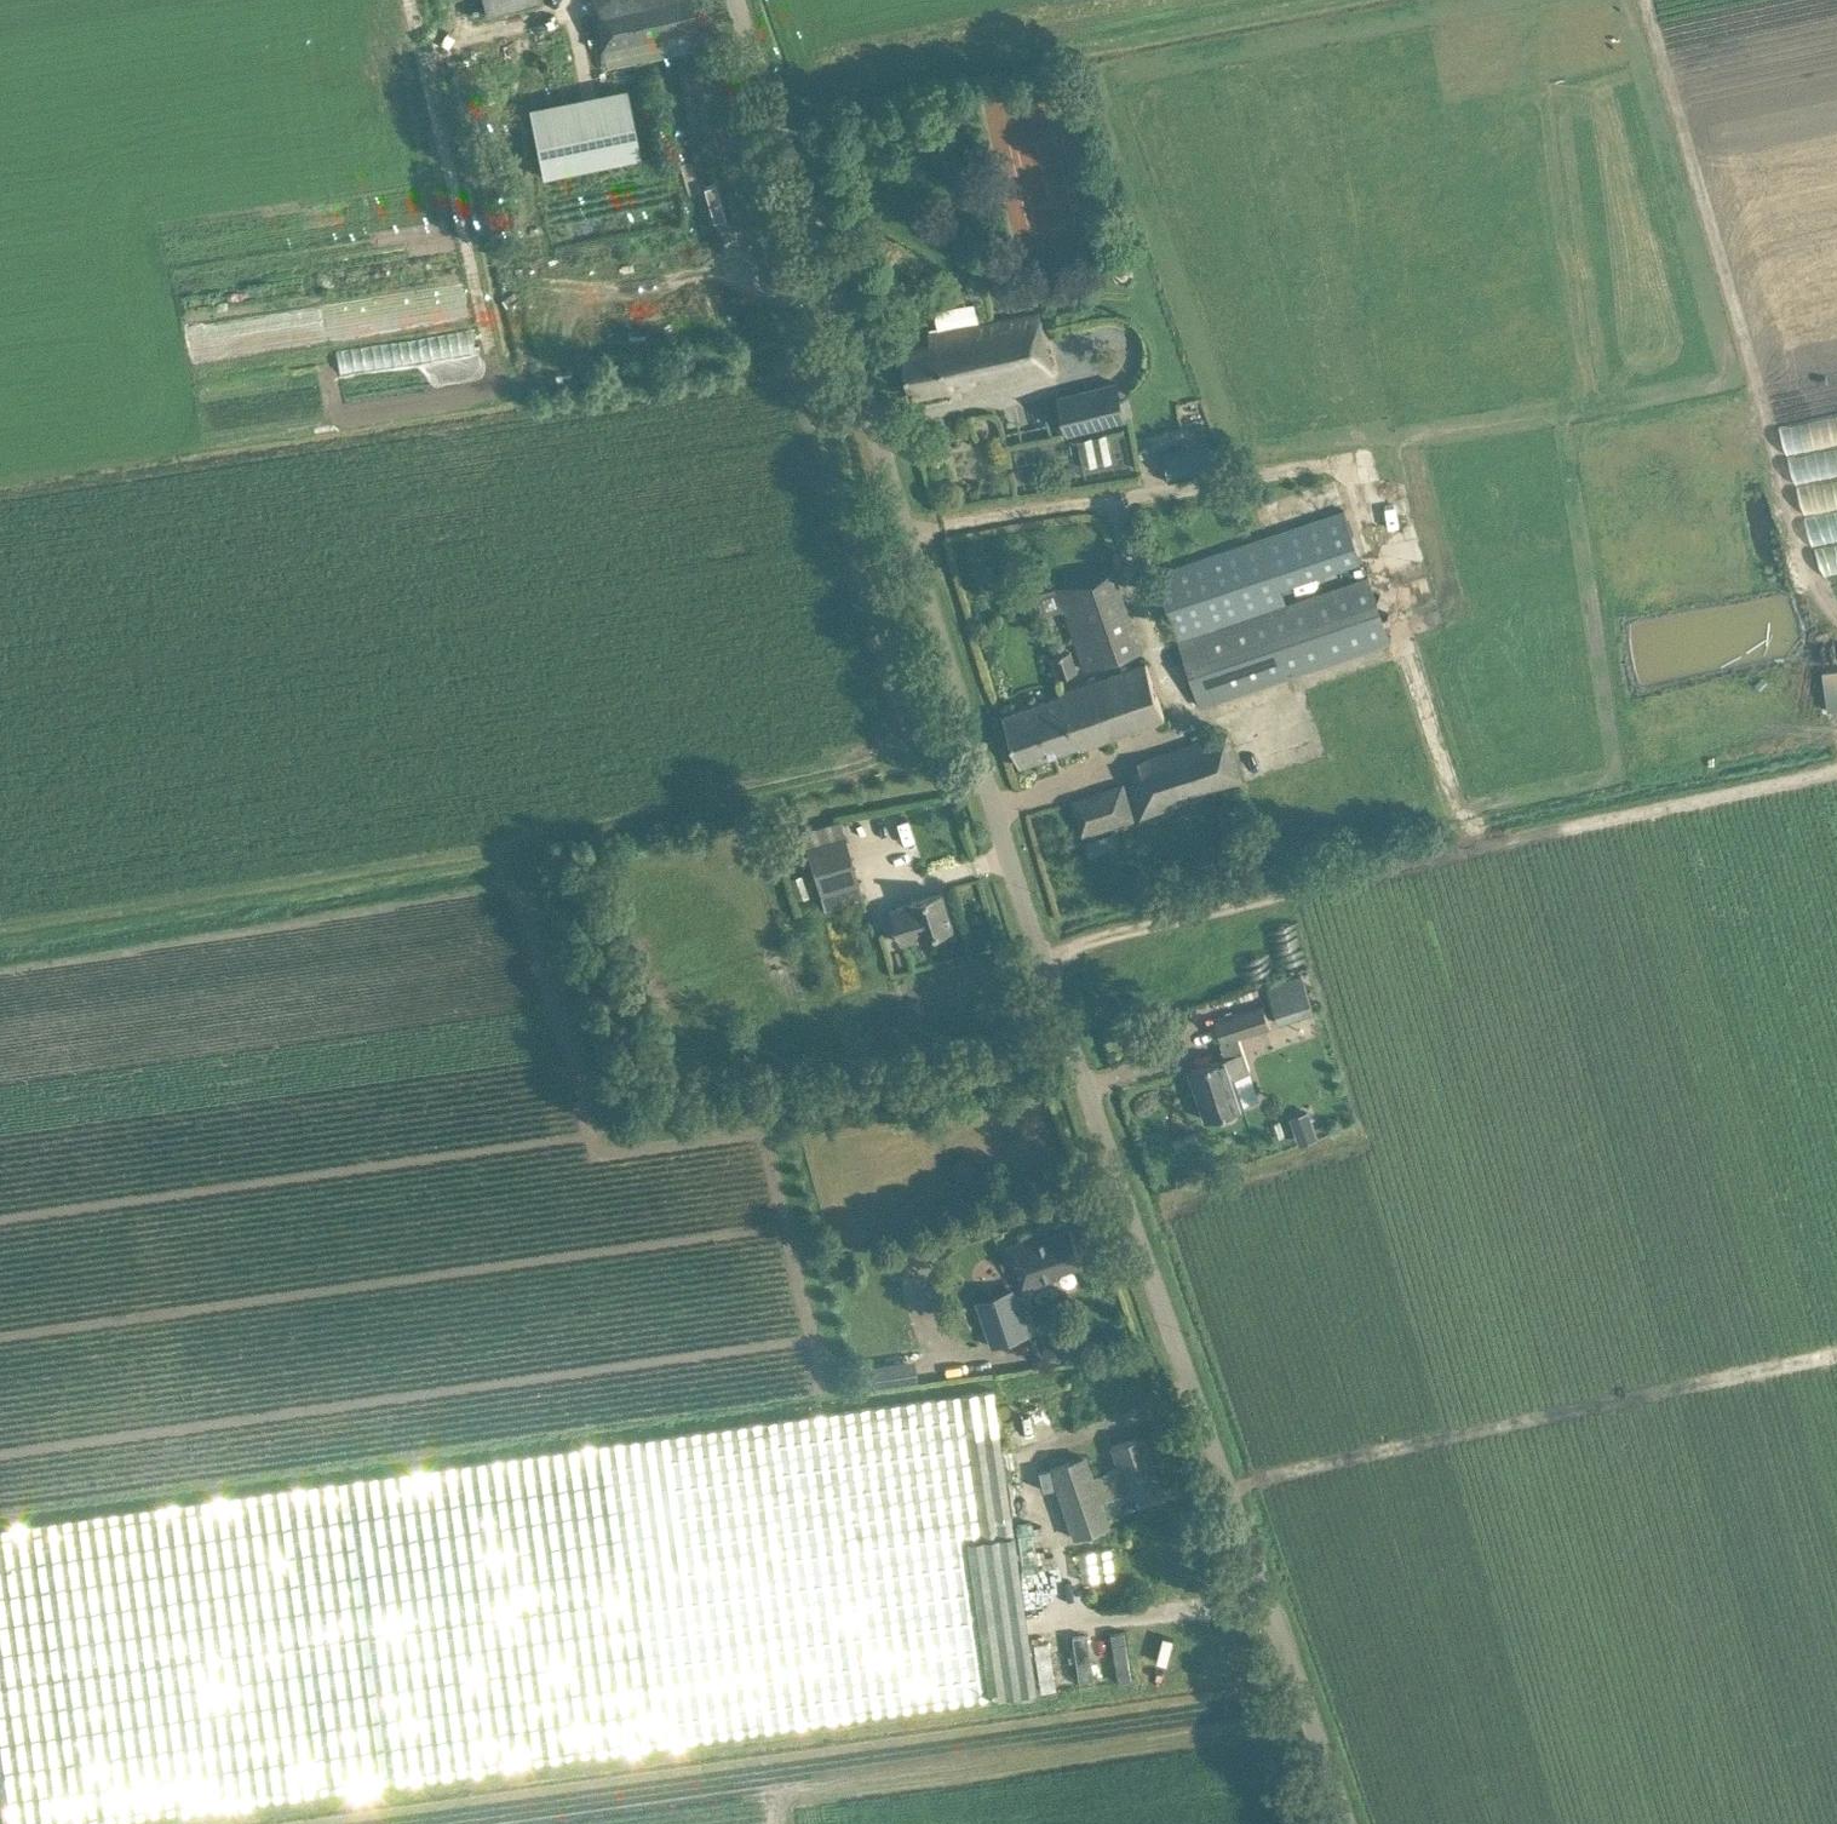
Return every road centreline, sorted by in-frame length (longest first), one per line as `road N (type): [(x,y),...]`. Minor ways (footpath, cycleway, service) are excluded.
road 1 (unclassified): [(1352,1823),(1018,897),(843,303),(730,0)]

